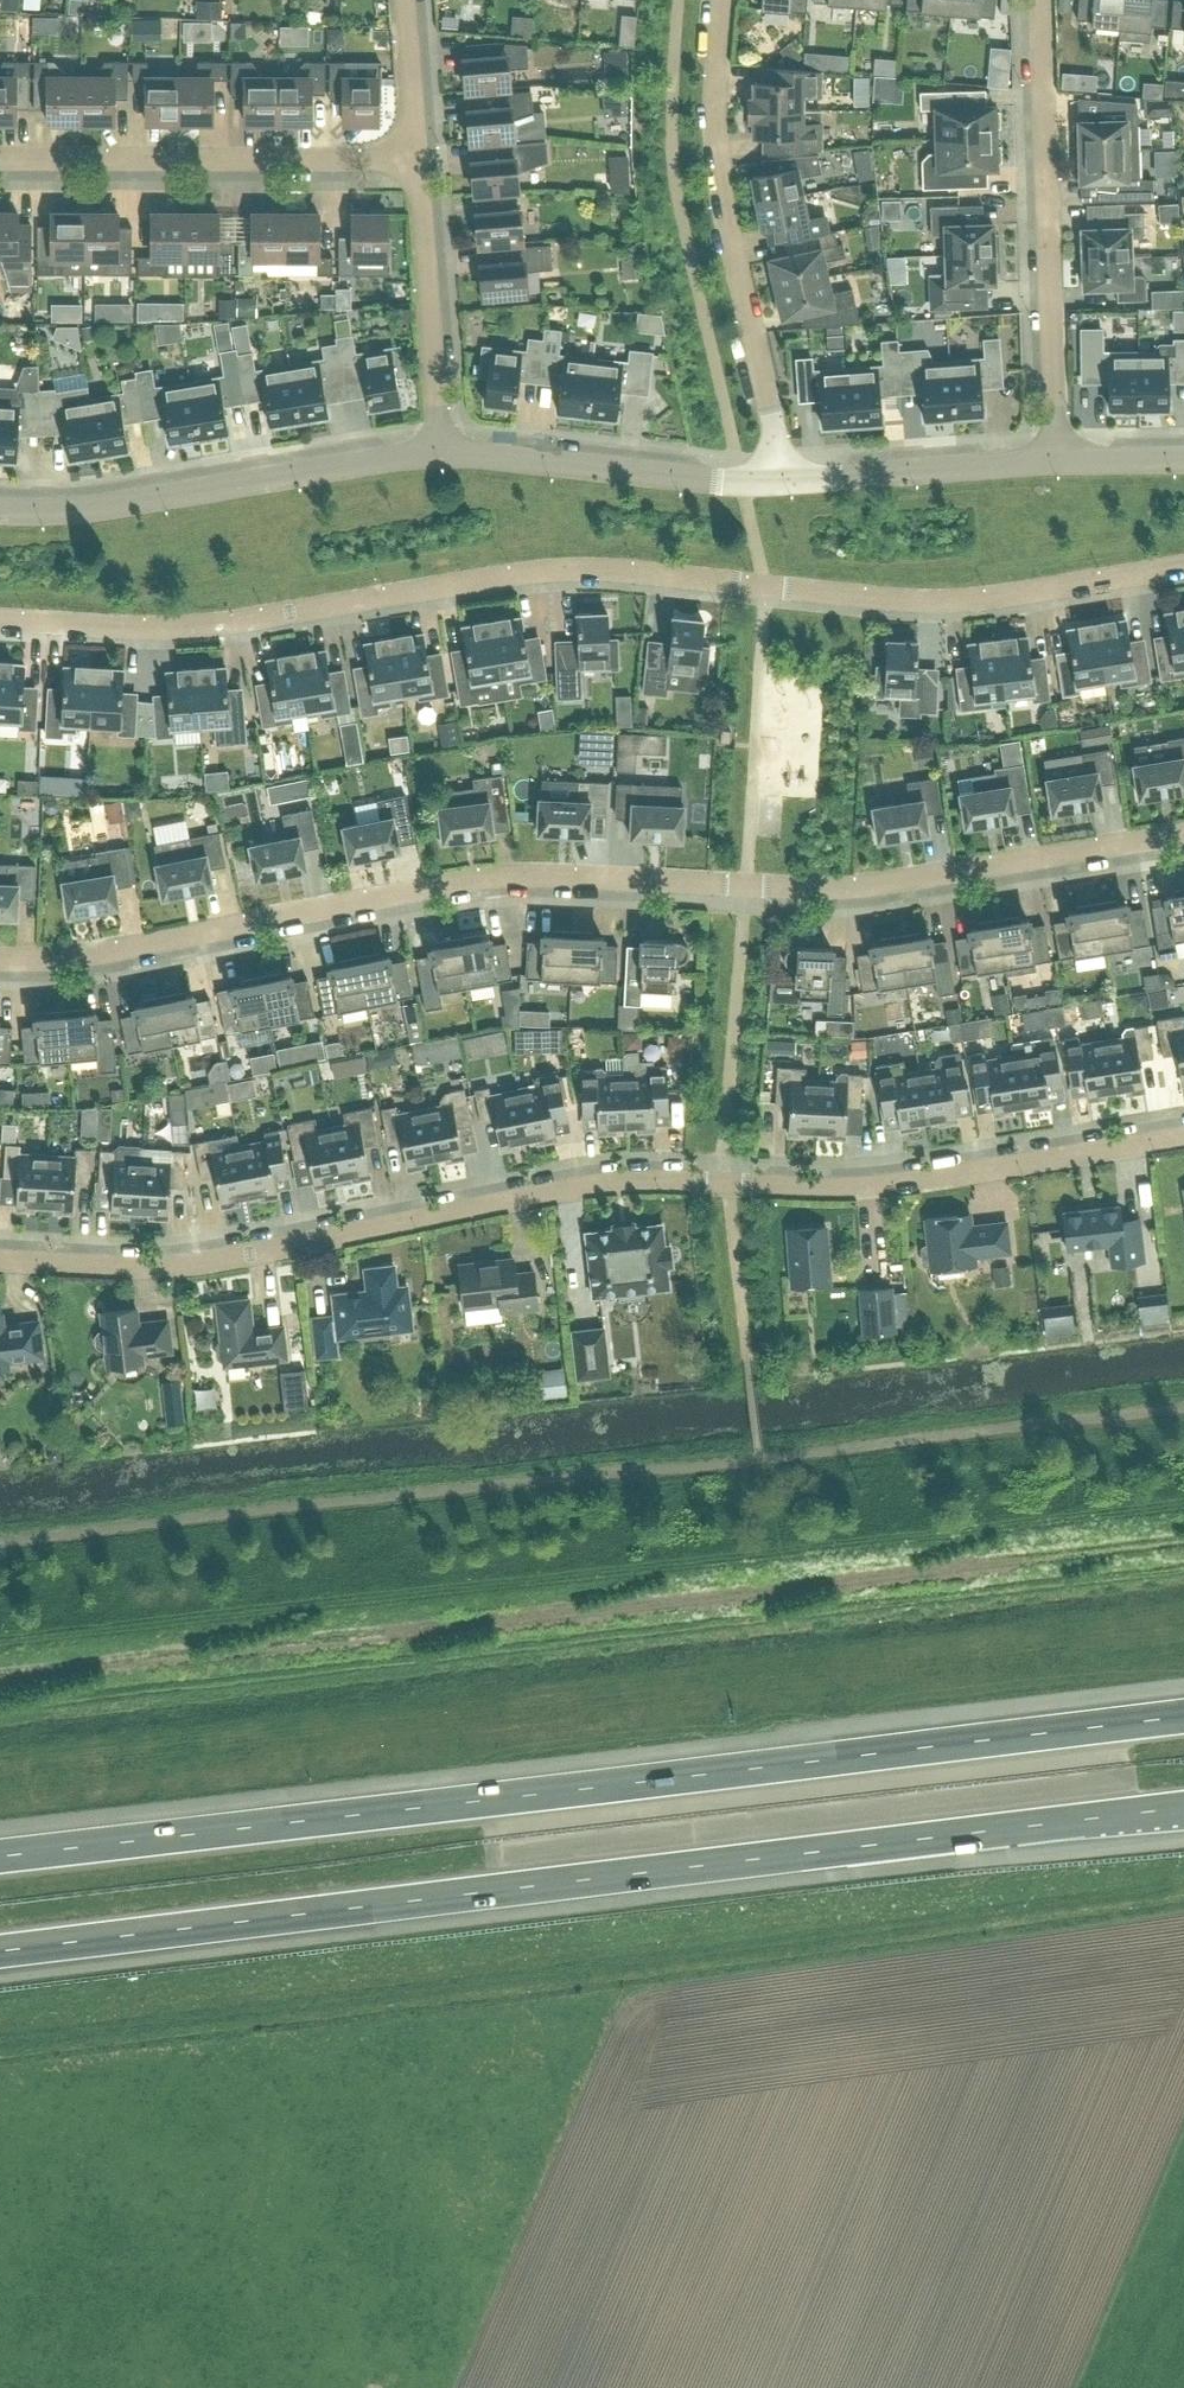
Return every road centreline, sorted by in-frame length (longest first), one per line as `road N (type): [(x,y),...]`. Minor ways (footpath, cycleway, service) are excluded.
road 1 (residential): [(0,959),(88,955),(291,911),(524,876),(829,888),(1183,831)]
road 2 (residential): [(0,1260),(110,1266),(205,1256),(604,1177),(913,1178),(1183,1134)]
road 3 (residential): [(0,620),(152,630),(570,569),(943,602),(1183,566)]
road 4 (motorway): [(0,1950),(1183,1807)]
road 5 (motorway): [(1183,1717),(0,1856)]
road 6 (residential): [(787,482),(720,185),(724,0)]
road 7 (residential): [(1055,460),(1040,0)]
road 8 (tertiary): [(438,448),(65,507),(0,506)]
road 9 (residential): [(415,158),(143,164),(0,157)]
road 10 (tertiary): [(787,482),(720,483),(438,448)]
road 11 (residential): [(438,448),(415,158)]
road 12 (tertiary): [(1055,460),(787,482)]
road 13 (residential): [(415,158),(404,0)]
road 14 (tertiary): [(1183,461),(1055,460)]

